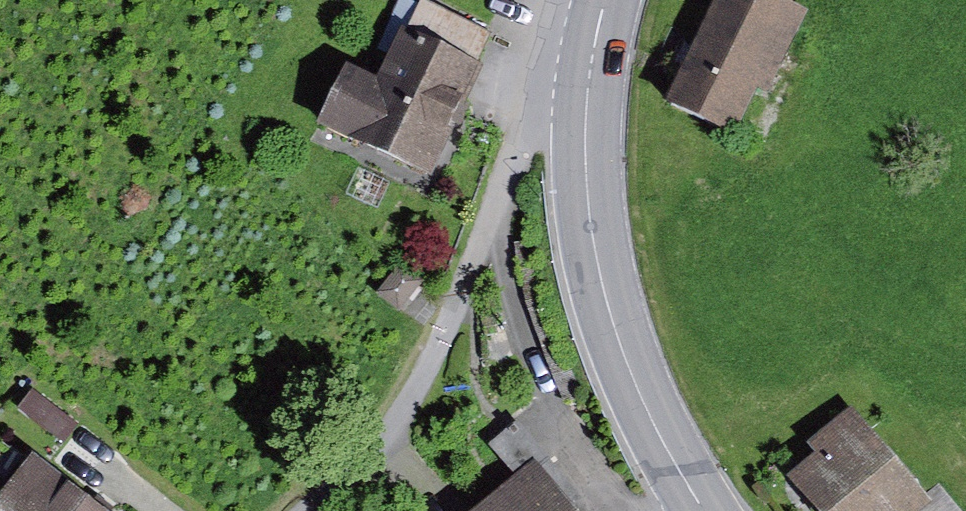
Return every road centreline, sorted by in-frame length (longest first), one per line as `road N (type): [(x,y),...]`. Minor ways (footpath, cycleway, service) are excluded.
road 1 (residential): [(308,510),(368,457),(416,396),(467,288),(542,78),(590,58)]
road 2 (secondary): [(590,58),(589,206),(599,269),(647,407),(707,510)]

